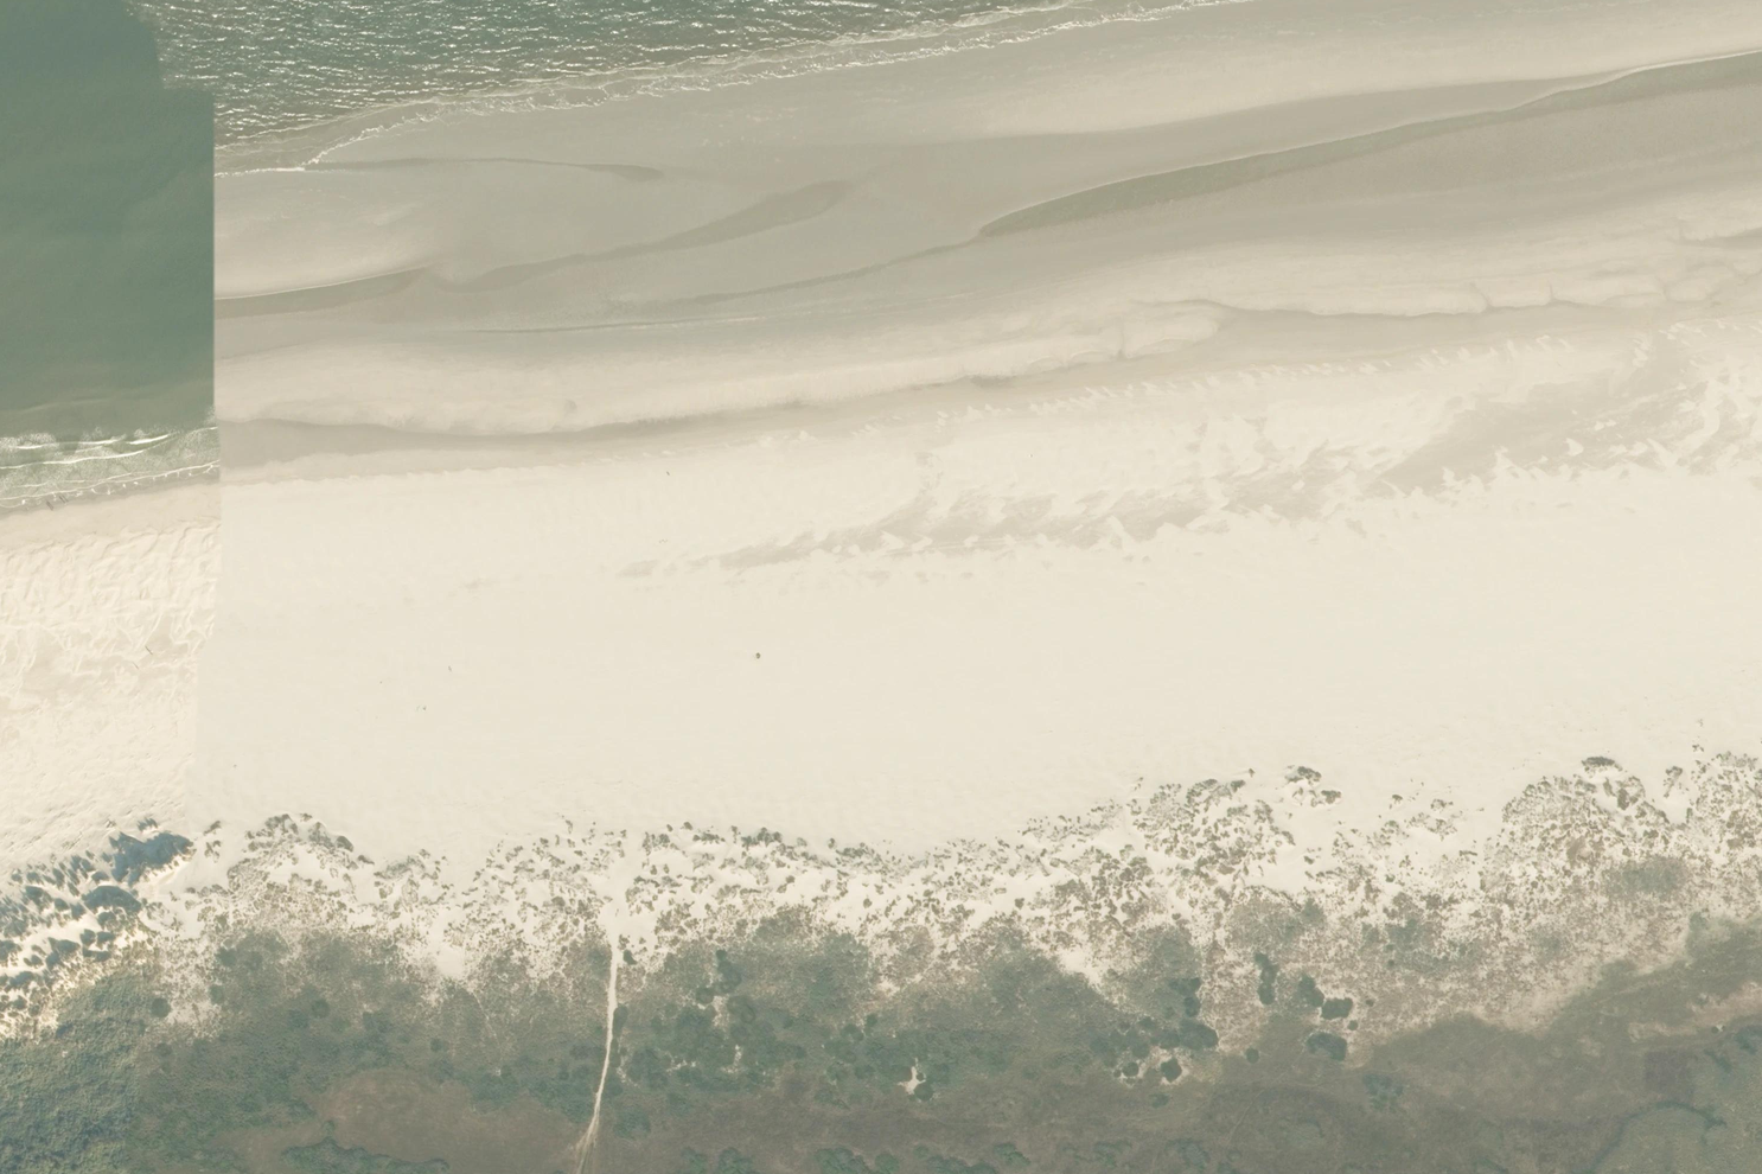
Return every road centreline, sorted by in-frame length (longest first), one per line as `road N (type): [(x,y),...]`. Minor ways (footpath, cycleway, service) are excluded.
road 1 (track): [(614,921),(594,1117),(580,1173)]

